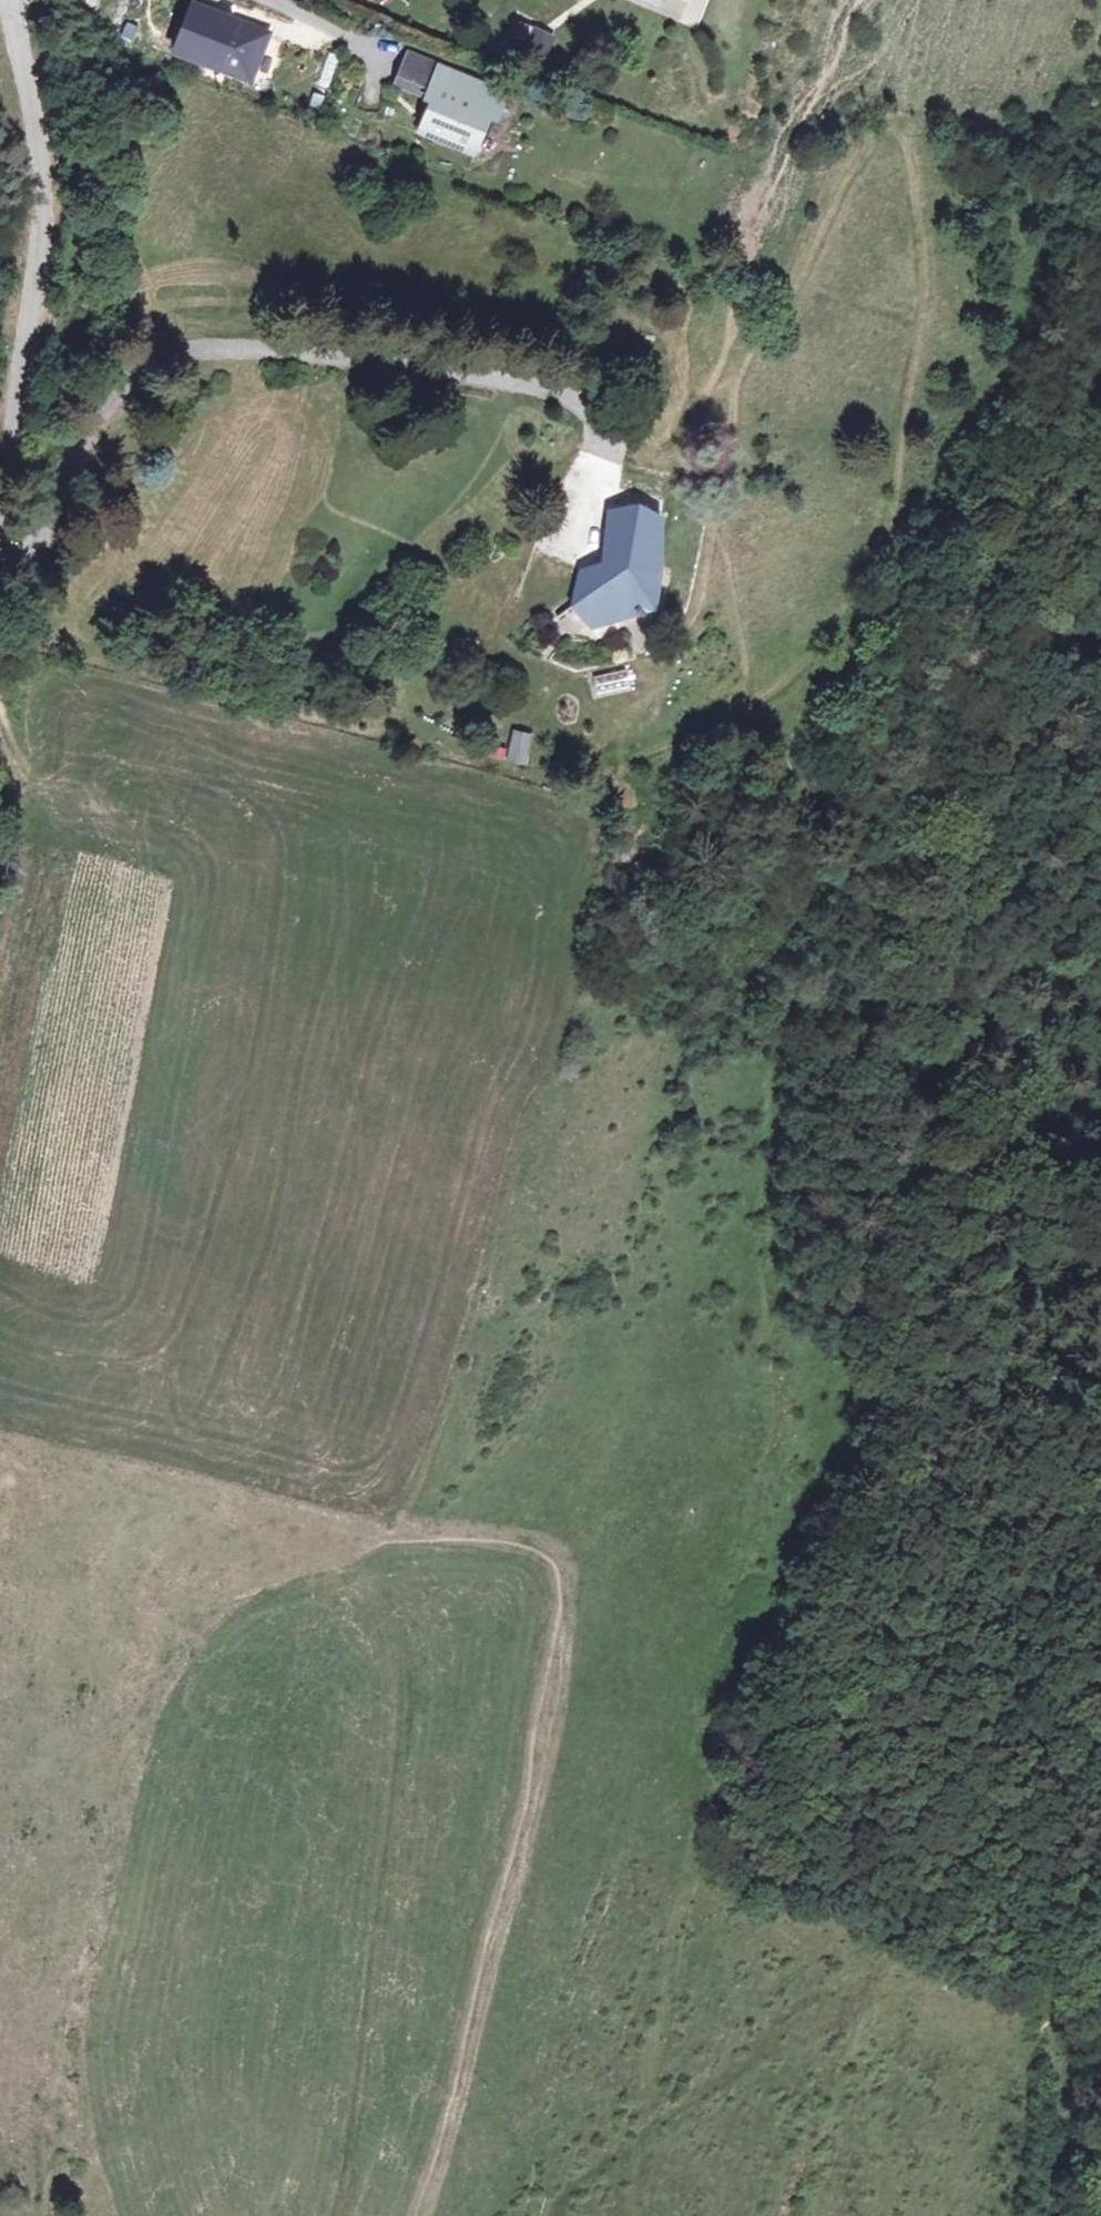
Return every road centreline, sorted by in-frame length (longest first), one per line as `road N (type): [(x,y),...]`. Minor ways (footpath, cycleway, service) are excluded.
road 1 (unclassified): [(0,502),(42,258),(39,168),(13,0)]

